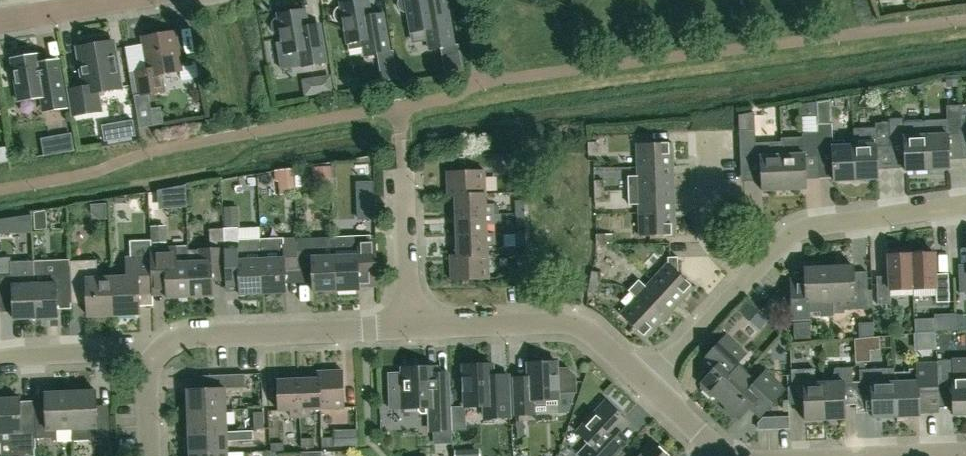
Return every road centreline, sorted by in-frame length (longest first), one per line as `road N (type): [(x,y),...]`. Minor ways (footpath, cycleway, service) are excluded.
road 1 (residential): [(414,328),(176,336),(153,353)]
road 2 (residential): [(653,392),(575,324),(414,328)]
road 3 (residential): [(752,278),(790,232),(965,204)]
road 4 (residential): [(414,328),(405,169)]
road 5 (residential): [(752,278),(716,245),(709,219),(711,138)]
road 6 (residential): [(153,353),(0,360)]
road 7 (residential): [(653,392),(752,278)]
road 8 (residential): [(0,24),(141,0)]

